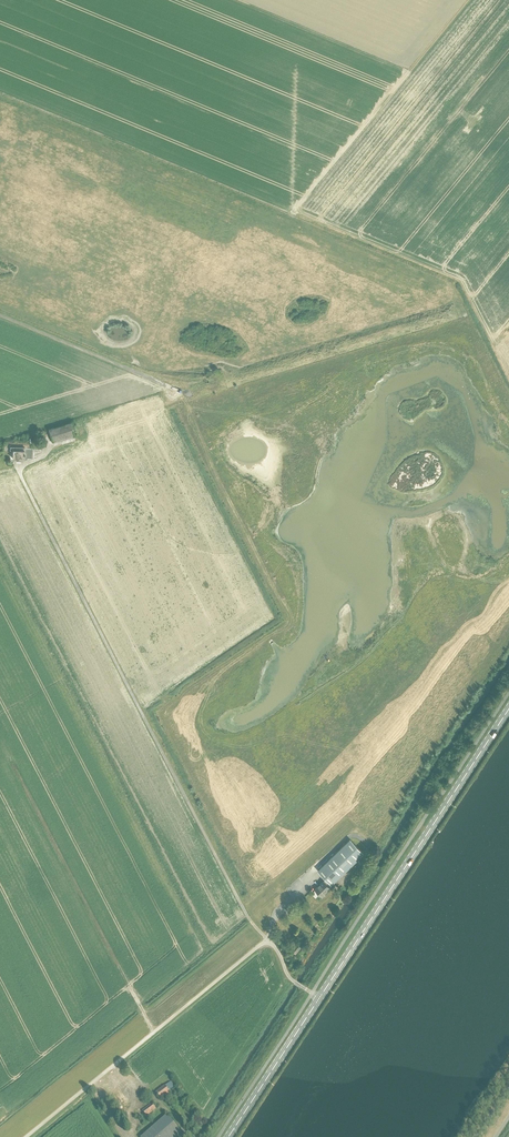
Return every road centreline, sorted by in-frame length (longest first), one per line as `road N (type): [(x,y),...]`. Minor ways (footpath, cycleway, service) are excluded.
road 1 (unclassified): [(320,999),(288,973),(275,946),(261,944),(28,1136)]
road 2 (primary): [(320,999),(508,709)]
road 3 (track): [(0,316),(153,380)]
road 4 (primary): [(229,1136),(320,999)]

